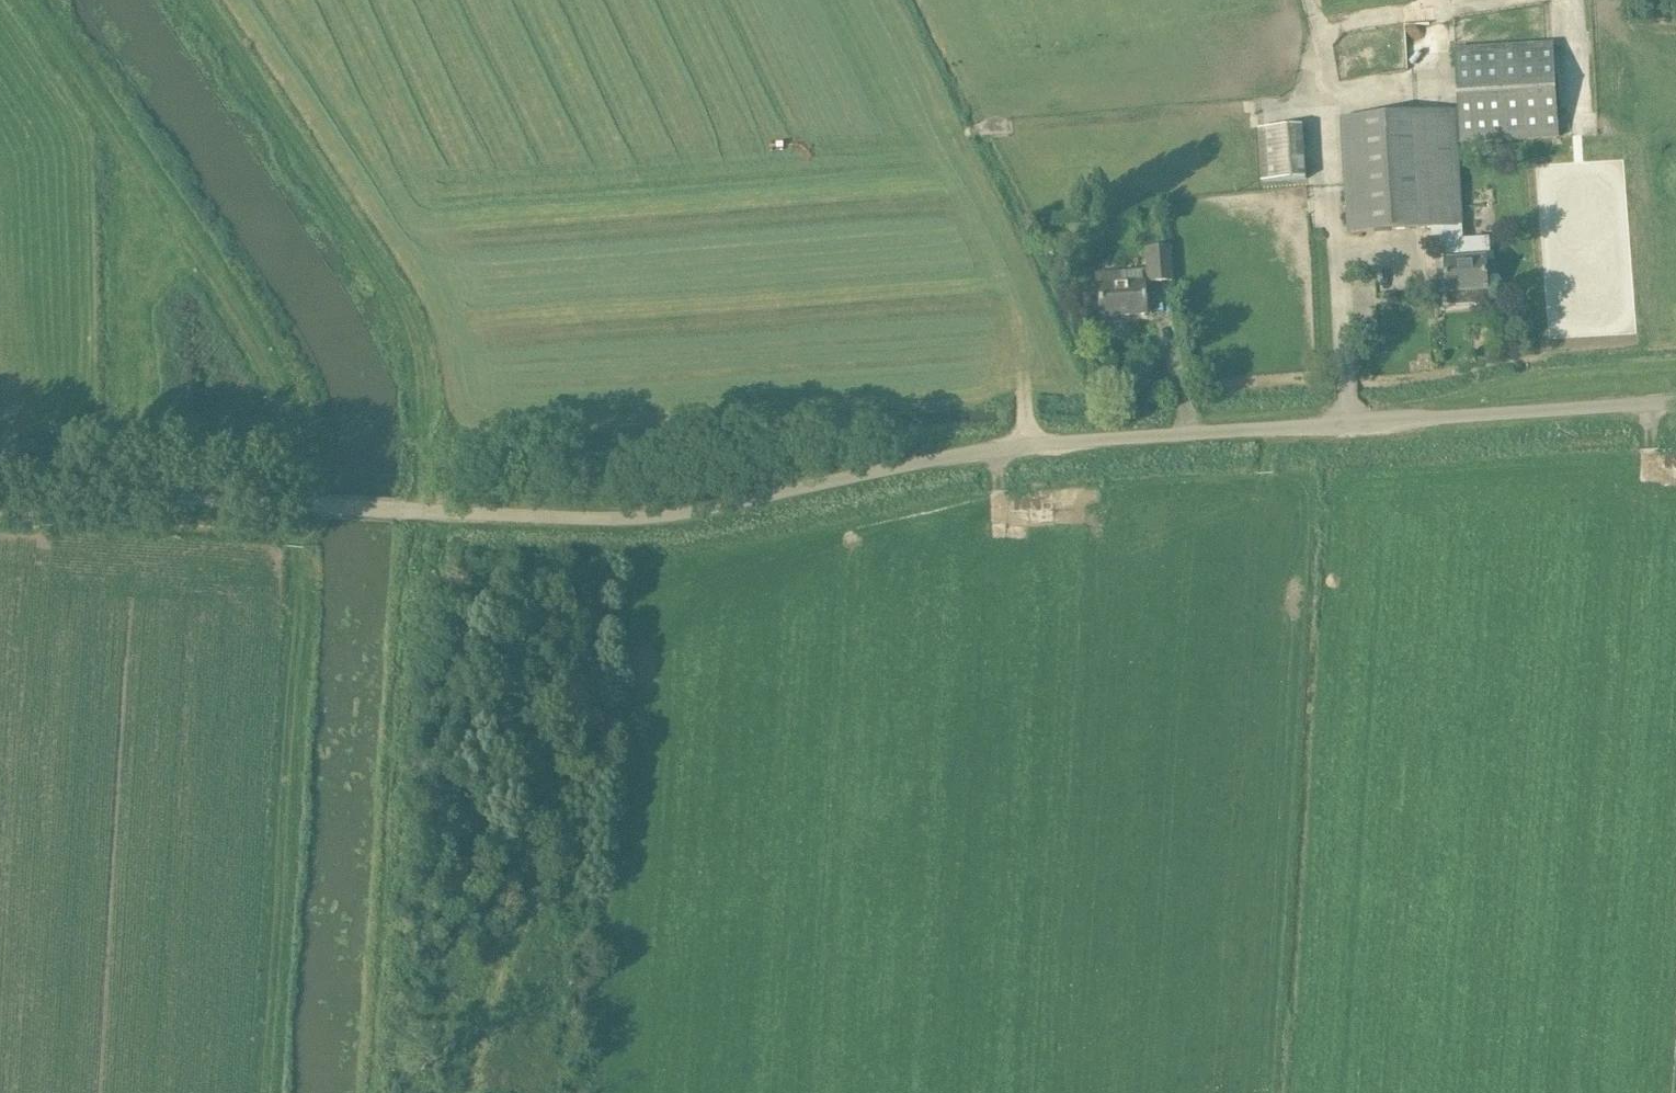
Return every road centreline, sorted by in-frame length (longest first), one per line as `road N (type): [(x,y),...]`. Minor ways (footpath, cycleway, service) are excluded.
road 1 (unclassified): [(405,511),(647,518),(1034,444),(1675,402)]
road 2 (unclassified): [(405,511),(0,483)]

